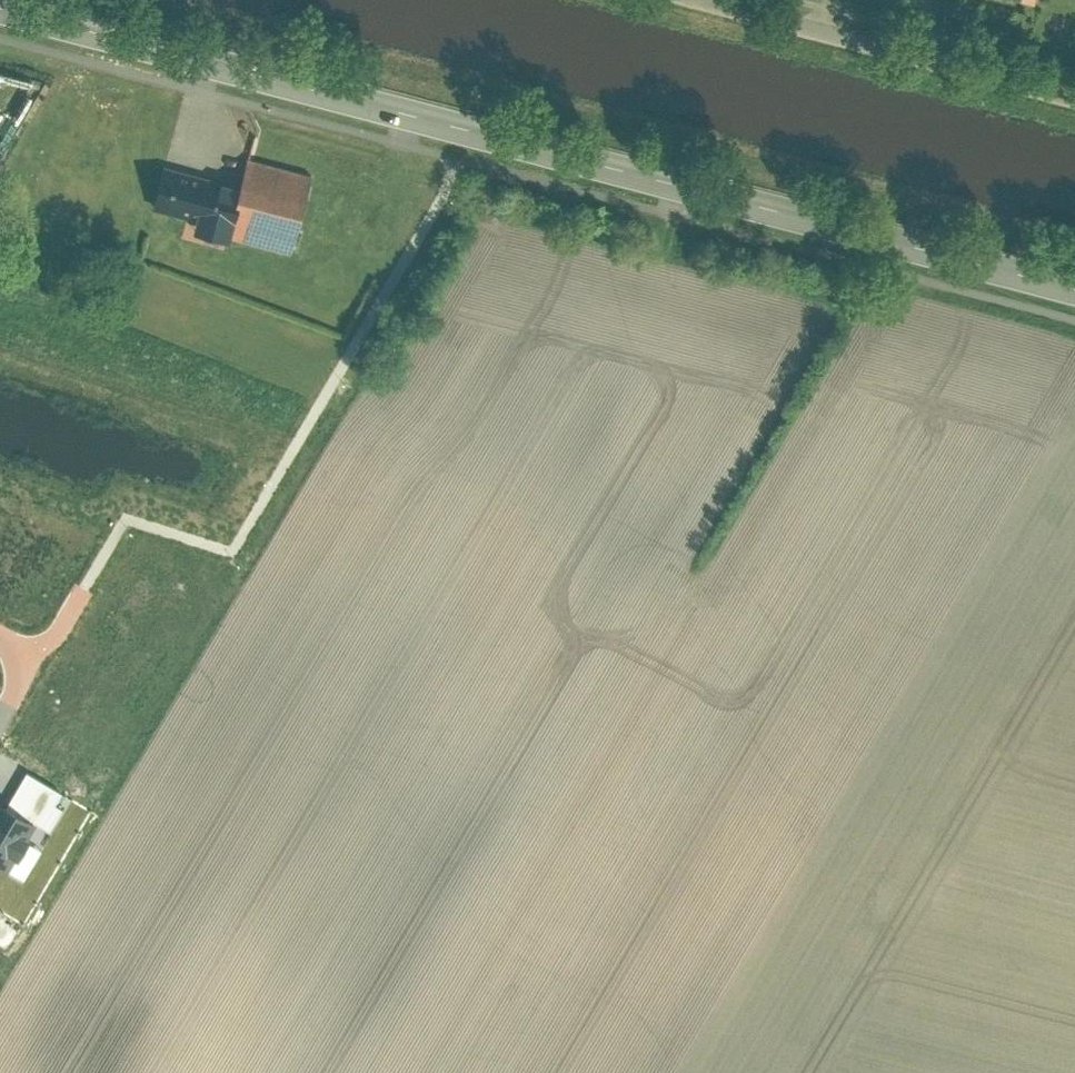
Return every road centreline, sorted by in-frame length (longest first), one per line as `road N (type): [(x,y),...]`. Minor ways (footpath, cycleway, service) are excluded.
road 1 (residential): [(38,652),(123,519),(236,552),(469,128)]
road 2 (primary): [(469,128),(1074,286)]
road 3 (primary): [(0,5),(469,128)]
road 4 (unclassified): [(709,0),(1074,96)]

